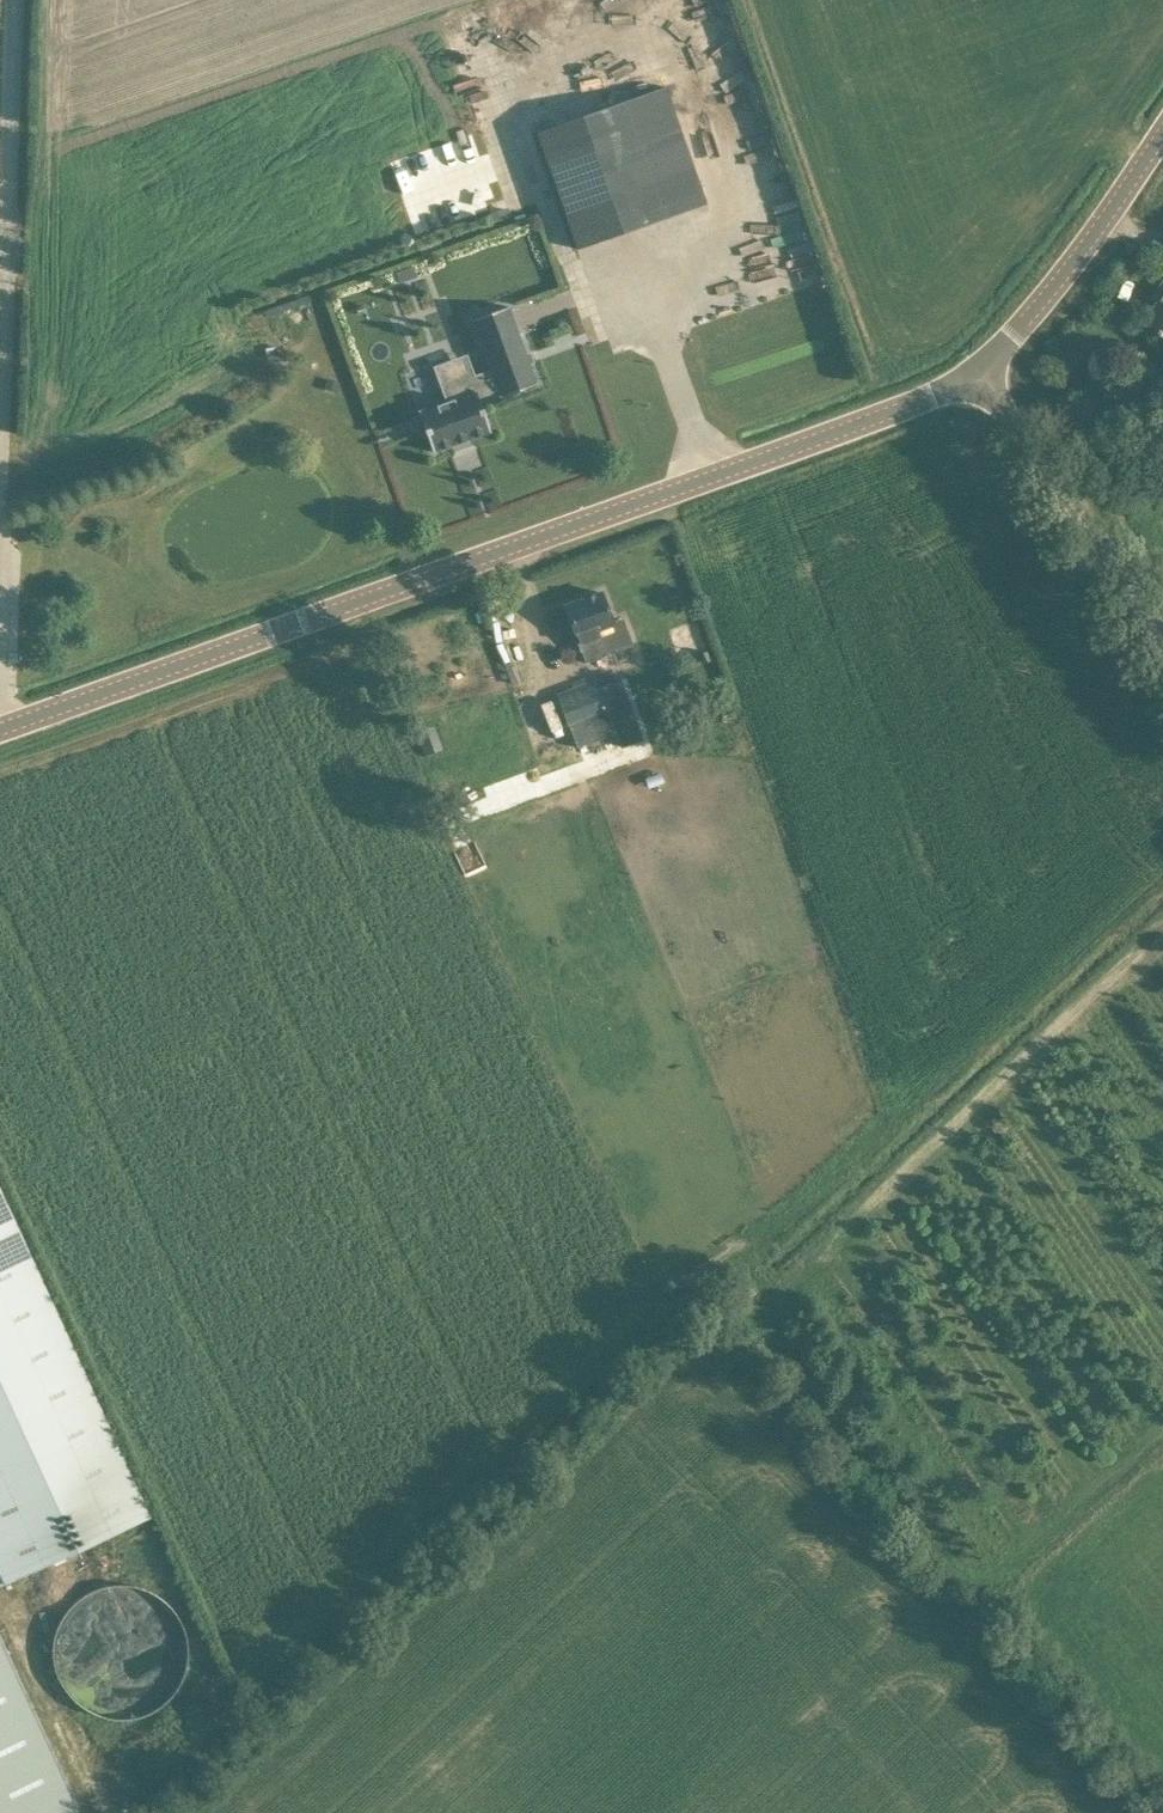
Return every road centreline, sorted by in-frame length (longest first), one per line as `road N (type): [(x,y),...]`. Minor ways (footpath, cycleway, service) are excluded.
road 1 (unclassified): [(0,726),(980,380)]
road 2 (unclassified): [(1162,648),(980,380)]
road 3 (unclassified): [(980,380),(1162,140)]

